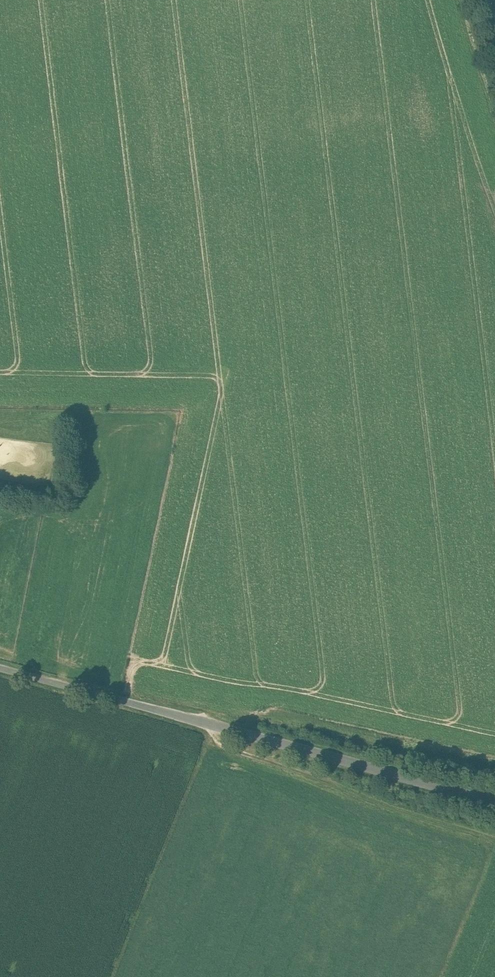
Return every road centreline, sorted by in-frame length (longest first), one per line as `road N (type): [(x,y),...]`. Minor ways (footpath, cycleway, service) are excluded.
road 1 (unclassified): [(0,668),(494,799)]
road 2 (track): [(494,839),(232,750),(206,723)]

